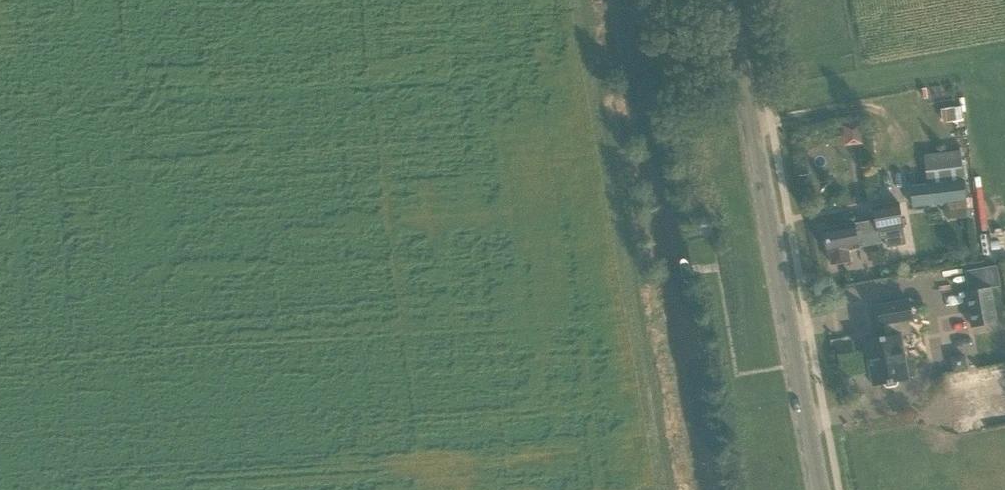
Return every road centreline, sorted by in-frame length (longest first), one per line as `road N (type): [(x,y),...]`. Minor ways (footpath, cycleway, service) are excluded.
road 1 (tertiary): [(819,489),(728,0)]

